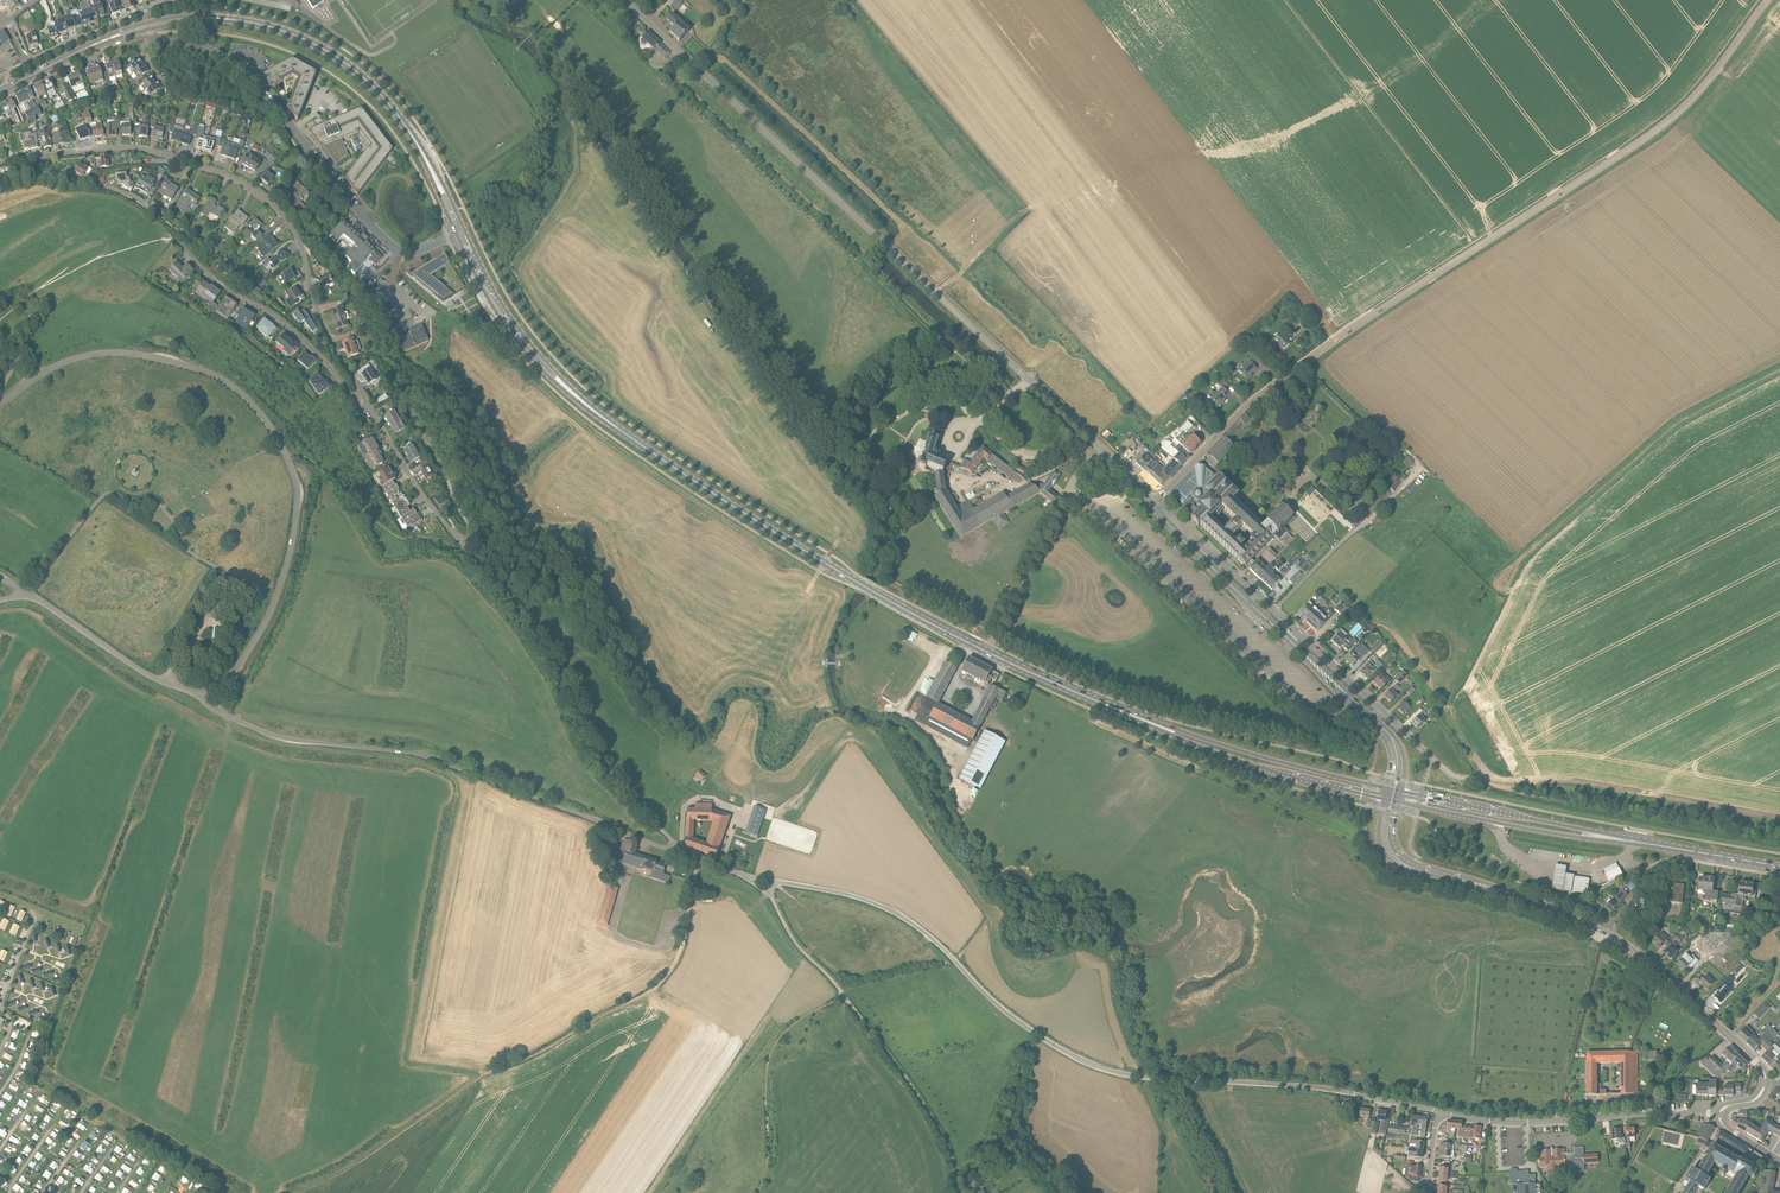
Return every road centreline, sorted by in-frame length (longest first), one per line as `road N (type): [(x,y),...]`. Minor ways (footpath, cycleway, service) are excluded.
road 1 (tertiary): [(1152,503),(1244,408),(1306,361),(1672,117),(1768,0)]
road 2 (secondary): [(1152,503),(625,0)]
road 3 (primary): [(1156,725),(908,611),(617,428)]
road 4 (unclassified): [(679,850),(605,766),(563,675),(425,497),(370,407)]
road 5 (residential): [(370,407),(314,302),(295,233),(257,191),(207,167),(131,148),(0,163)]
road 6 (unclassified): [(679,850),(424,755),(270,734),(216,710),(200,692)]
road 7 (unclassified): [(1160,1077),(1114,1072),(1046,1041),(897,913),(774,881)]
road 8 (tertiary): [(1765,1083),(1756,1061),(1615,938),(1532,899),(1417,868)]
road 9 (unclassified): [(955,1192),(949,1152),(930,1116),(831,980),(797,945),(768,896)]
road 10 (unclassified): [(150,37),(202,49),(248,78),(351,205),(401,252)]
road 11 (track): [(485,1073),(553,1045),(660,981),(681,948),(697,857)]
road 12 (unclassified): [(280,445),(221,379),(138,354),(68,361),(0,405)]
road 13 (unclassified): [(1720,1114),(1515,1122),(1442,1116)]
road 14 (unclassified): [(1442,1116),(1326,1088),(1173,1078)]
road 15 (unclassified): [(200,692),(229,679),(275,598),(297,501),(286,456)]
road 16 (residential): [(370,407),(358,409),(307,343),(218,284),(180,244)]
road 17 (primary): [(456,233),(520,345),(574,399),(617,428)]
road 18 (primary): [(617,428),(525,337),(465,230)]
road 19 (primary): [(1398,801),(1638,842)]
road 20 (unclassified): [(1381,710),(1218,558),(1198,554)]
road 21 (primary): [(1638,842),(1401,791)]
road 22 (primary): [(1156,725),(1234,758),(1385,799)]
road 23 (secondary): [(1372,720),(1198,554)]
road 24 (primary): [(1388,788),(1156,725)]
road 25 (primary): [(407,128),(330,53),(279,29),(229,19)]
road 26 (track): [(1452,777),(1569,780),(1654,794)]
road 27 (unclassified): [(200,692),(144,672),(24,595)]
road 28 (track): [(954,1180),(1003,1133),(1035,1033)]
road 29 (residential): [(179,0),(31,59)]
road 30 (residential): [(0,181),(85,181),(127,193),(149,212)]
road 31 (primary): [(229,19),(159,19),(86,48)]
road 32 (primary): [(1779,865),(1638,842)]

